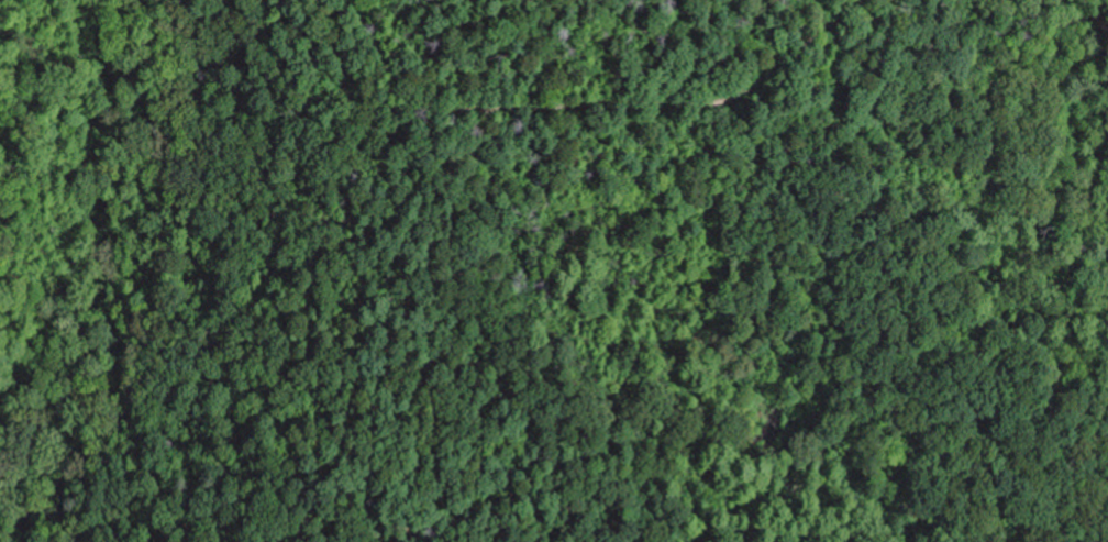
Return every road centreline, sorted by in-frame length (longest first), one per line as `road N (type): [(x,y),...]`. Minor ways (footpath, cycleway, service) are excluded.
road 1 (track): [(853,0),(734,93),(487,109),(442,103),(402,80),(347,0)]

